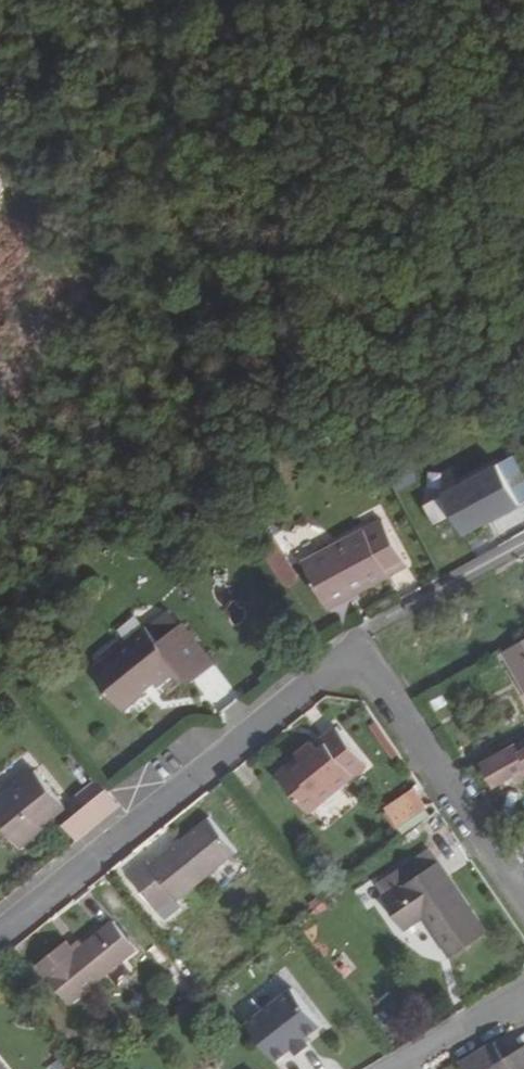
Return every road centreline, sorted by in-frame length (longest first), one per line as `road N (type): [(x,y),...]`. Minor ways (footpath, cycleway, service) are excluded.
road 1 (residential): [(0,933),(346,652)]
road 2 (residential): [(346,652),(523,909)]
road 3 (residential): [(523,539),(361,631),(346,652)]
road 4 (residential): [(523,996),(402,1068)]

